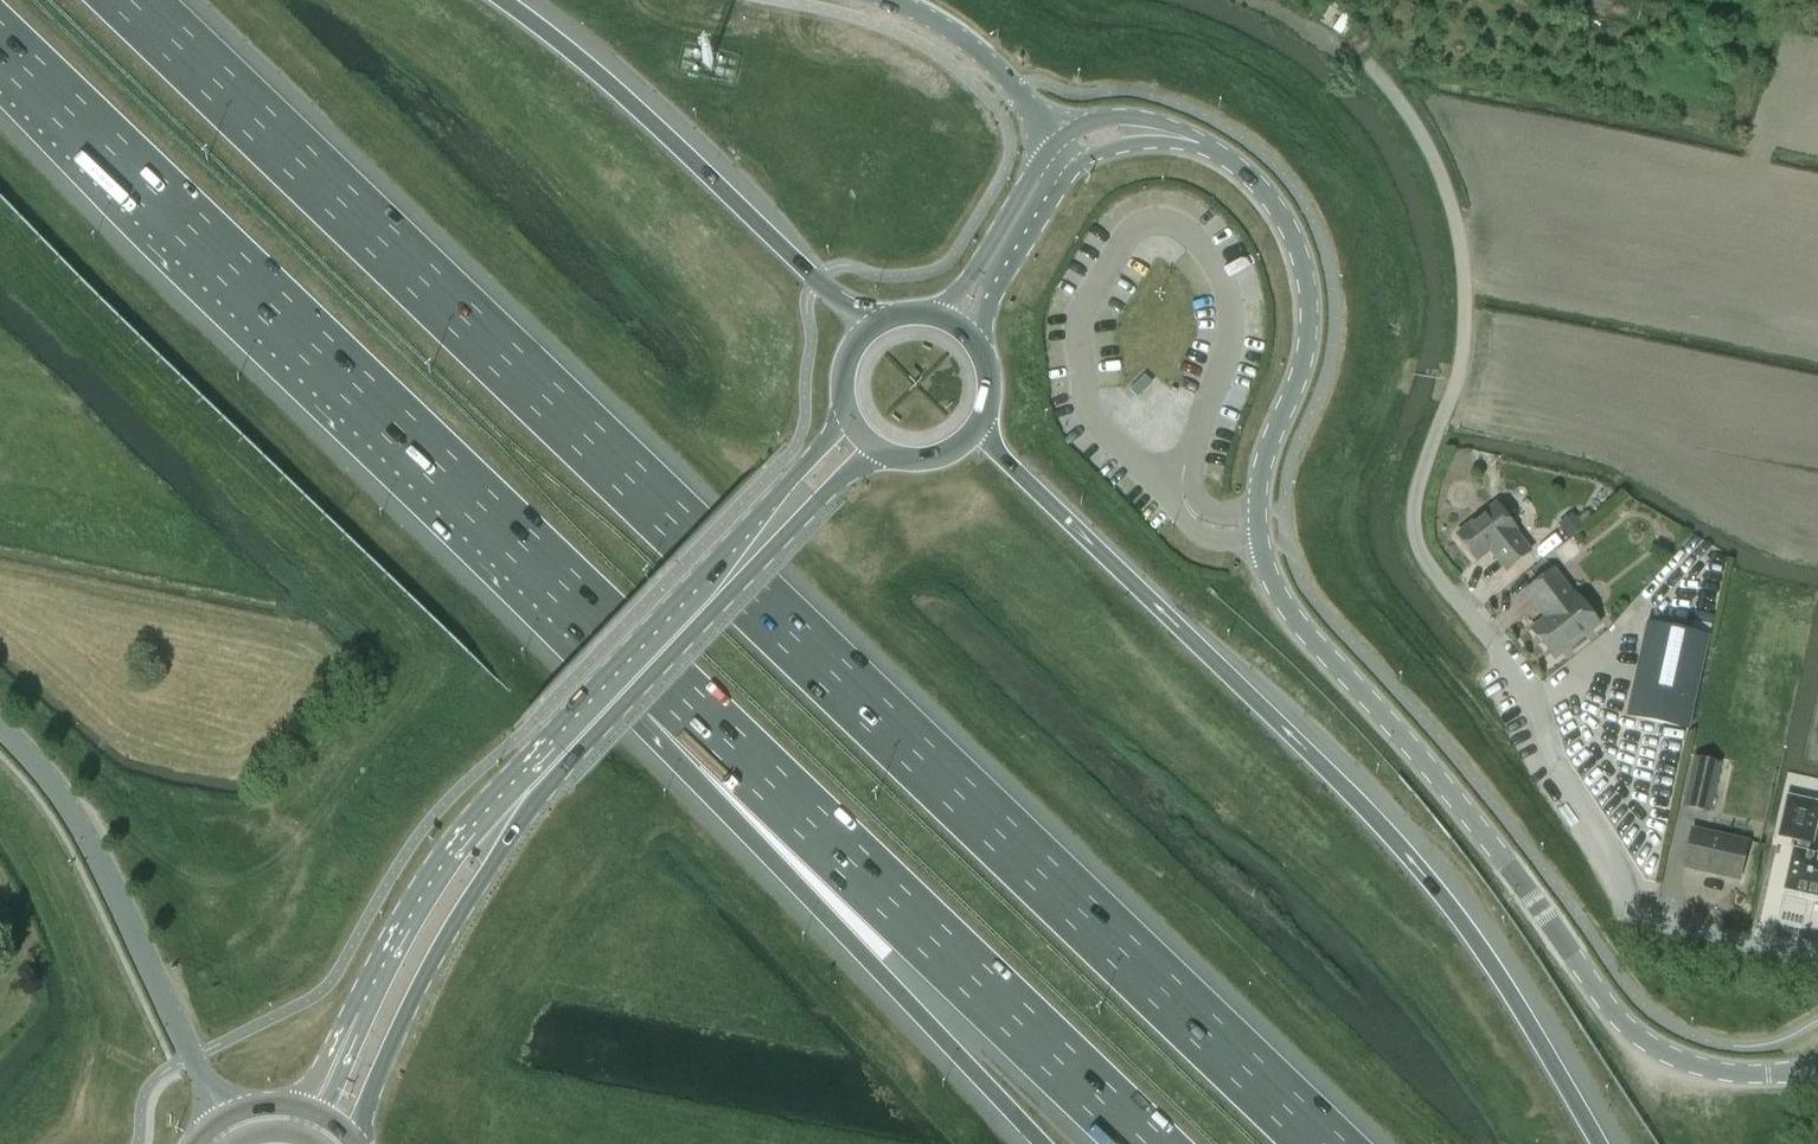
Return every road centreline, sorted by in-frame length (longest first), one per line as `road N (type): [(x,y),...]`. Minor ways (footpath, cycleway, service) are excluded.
road 1 (motorway): [(1323,1143),(130,0)]
road 2 (unclassified): [(1817,1070),(1736,1074),(1683,1062),(1639,1038),(1442,780),(1298,622),(1271,576),(1259,529),(1262,472),(1309,331),(1306,272),(1273,201),(1200,142)]
road 3 (unclassified): [(1817,954),(1639,918),(1616,855),(1562,768),(1532,698),(1423,548),(1421,504),(1464,370),(1469,295),(1457,206),(1422,129),(1376,62)]
road 4 (motorway): [(1600,1143),(1522,1007),(1396,841),(978,428)]
road 5 (motorway): [(0,45),(661,679)]
road 6 (motorway): [(661,679),(1146,1143)]
road 7 (motorway): [(661,679),(876,969),(1040,1143)]
road 8 (motorway): [(871,329),(614,89),(500,0)]
road 9 (tertiary): [(224,1118),(85,834),(53,784),(0,726)]
road 10 (primary): [(353,1138),(430,969),(489,870),(520,785)]
road 11 (primary): [(520,785),(775,522)]
road 12 (primary): [(520,785),(436,871),(360,1012)]
road 13 (tertiary): [(880,0),(961,38),(1058,141)]
road 14 (tertiary): [(1058,141),(963,286),(934,314)]
road 15 (tertiary): [(978,345),(993,296),(1075,167)]
road 16 (unclassified): [(1200,142),(1167,124),(1120,116),(1095,119),(1058,141)]
road 17 (primary): [(849,414),(795,476),(775,522)]
road 18 (unclassified): [(1075,167),(1108,149),(1200,142)]
road 19 (primary): [(775,522),(820,500),(878,449)]

